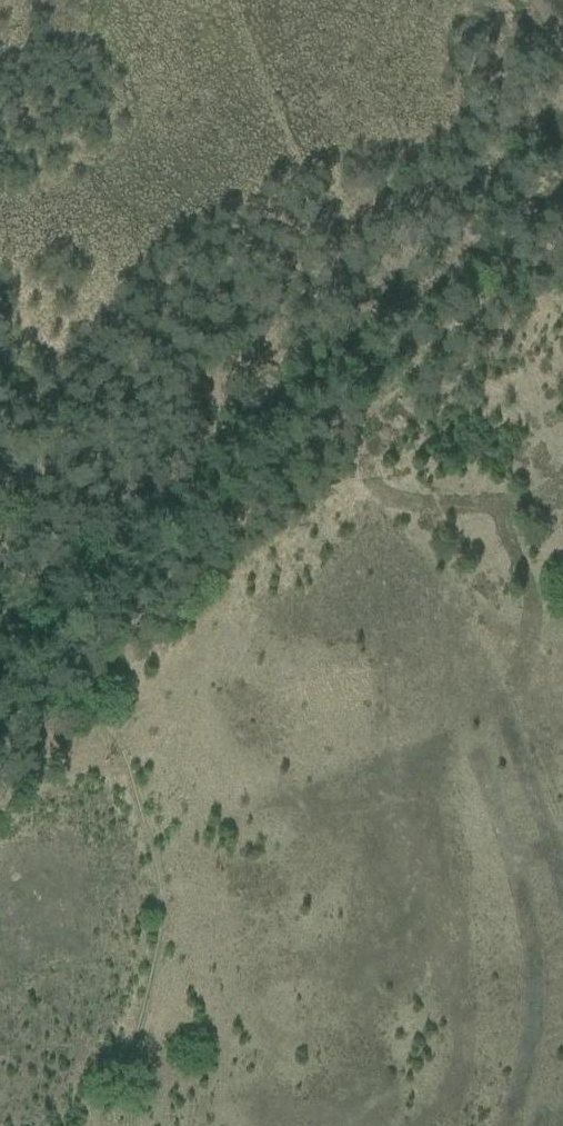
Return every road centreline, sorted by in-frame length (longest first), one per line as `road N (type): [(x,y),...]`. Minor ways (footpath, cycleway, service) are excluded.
road 1 (track): [(129,1125),(127,1093),(163,921),(146,823),(117,748),(65,673),(562,232)]

